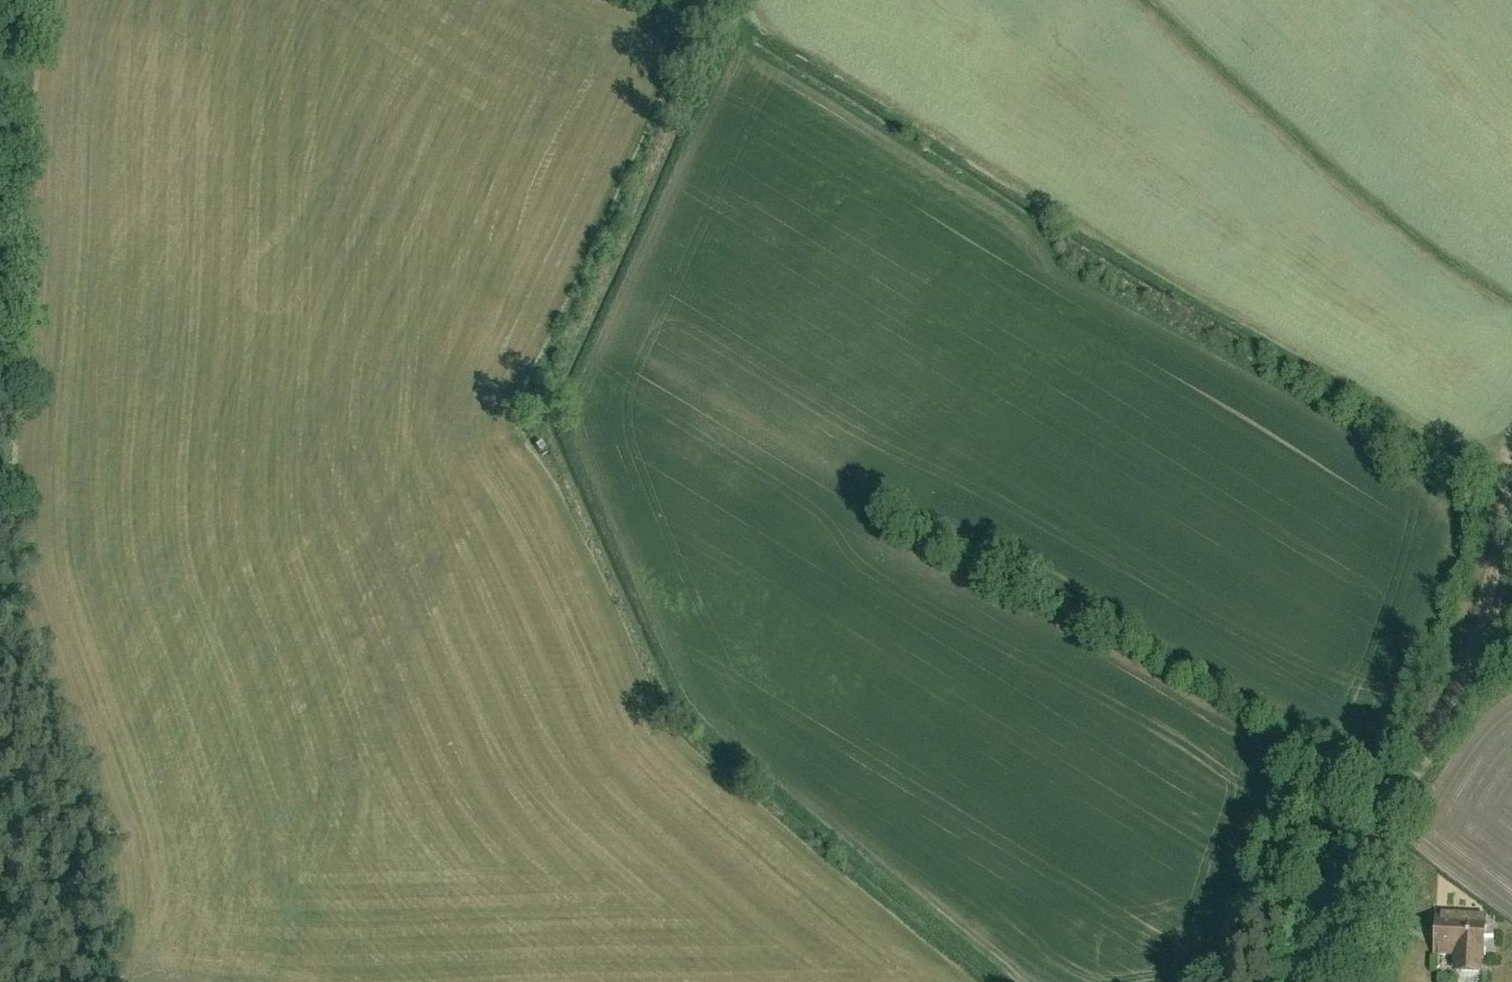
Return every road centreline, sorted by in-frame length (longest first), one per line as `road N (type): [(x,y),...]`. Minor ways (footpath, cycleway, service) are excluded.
road 1 (track): [(1317,981),(1338,906),(1461,672),(1481,618),(1499,550),(1499,476),(1511,434)]

